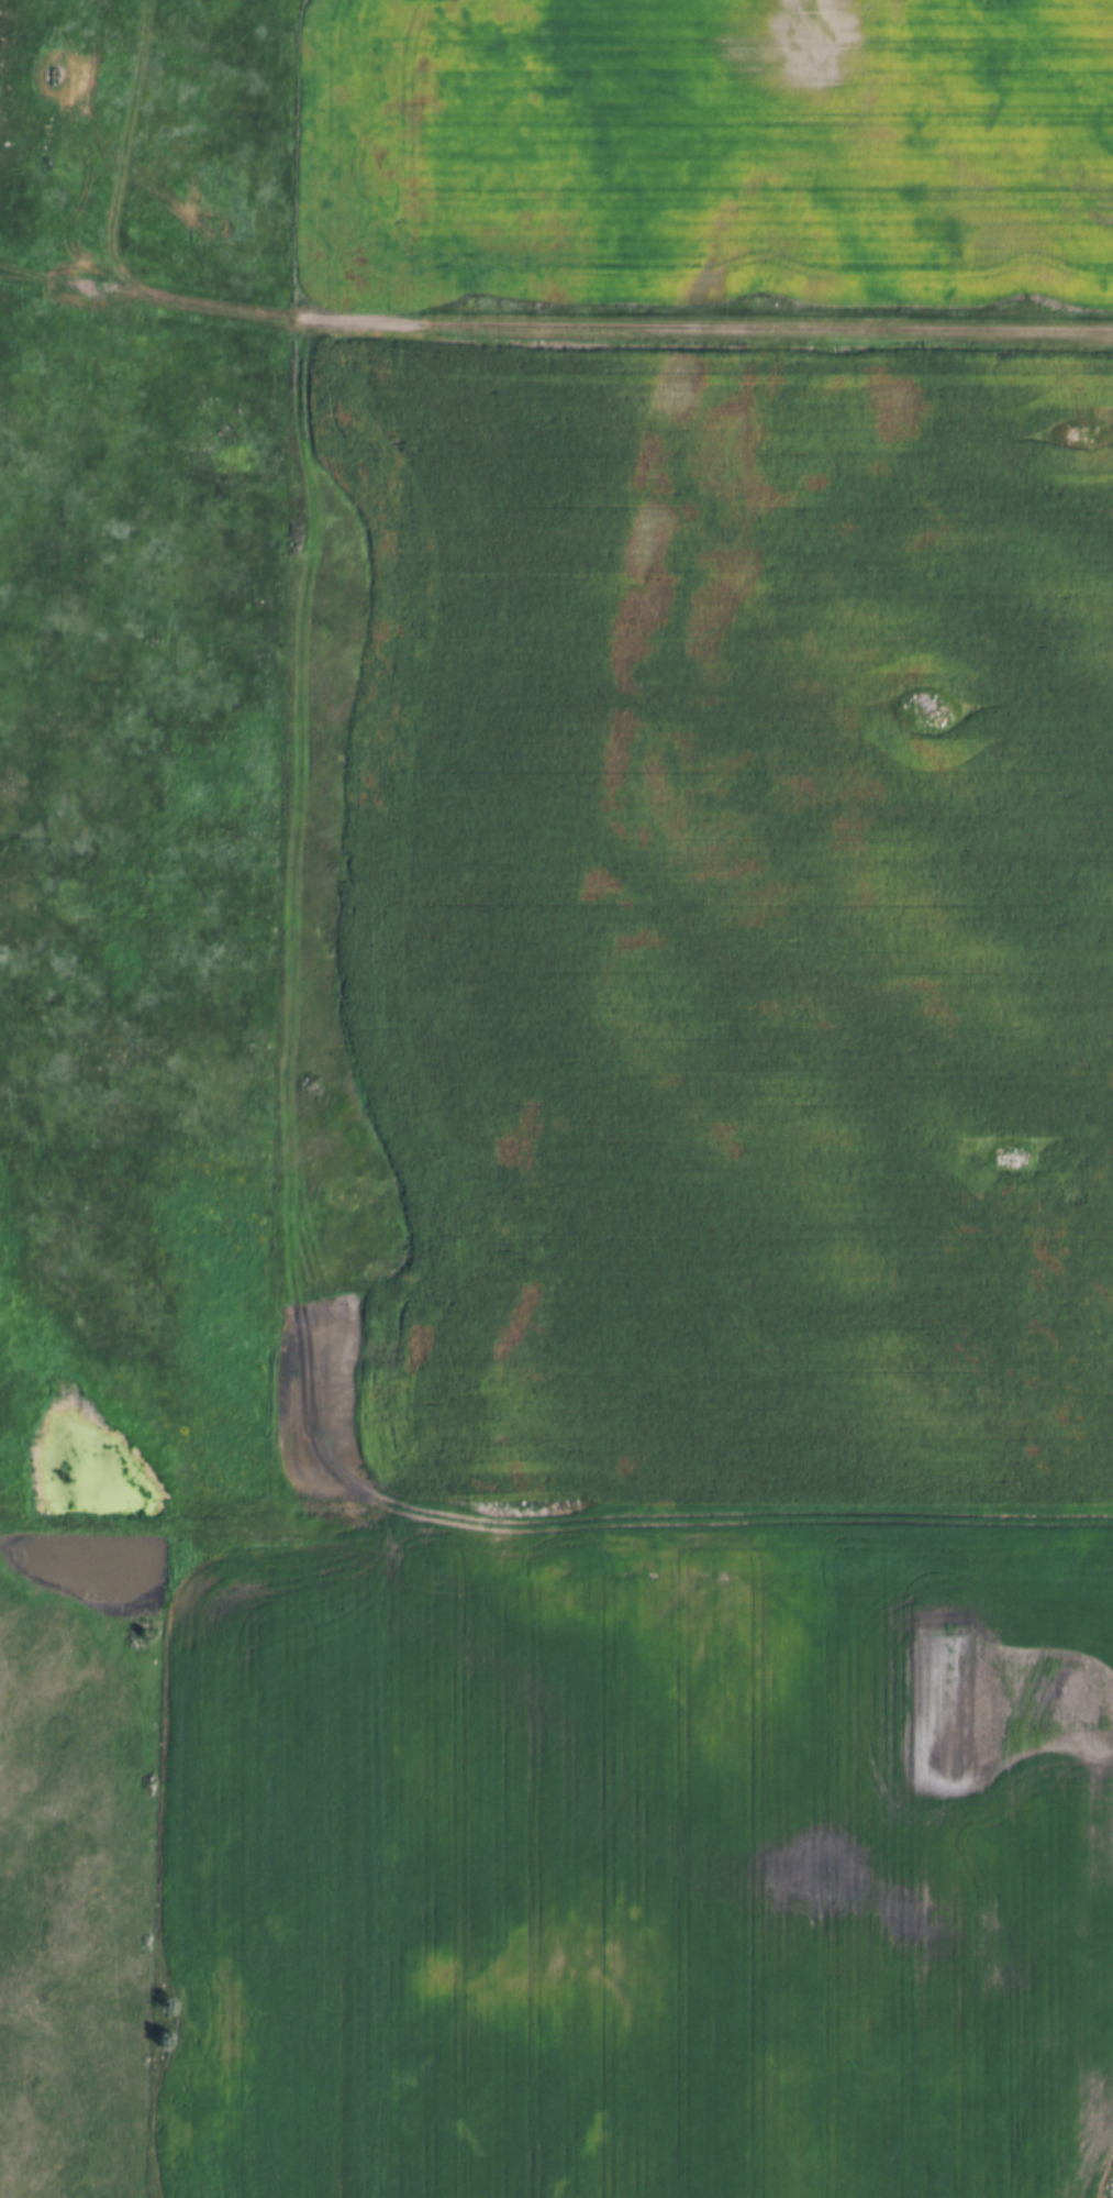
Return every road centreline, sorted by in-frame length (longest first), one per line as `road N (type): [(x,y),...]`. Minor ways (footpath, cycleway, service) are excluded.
road 1 (track): [(1112,325),(422,324),(0,267)]

